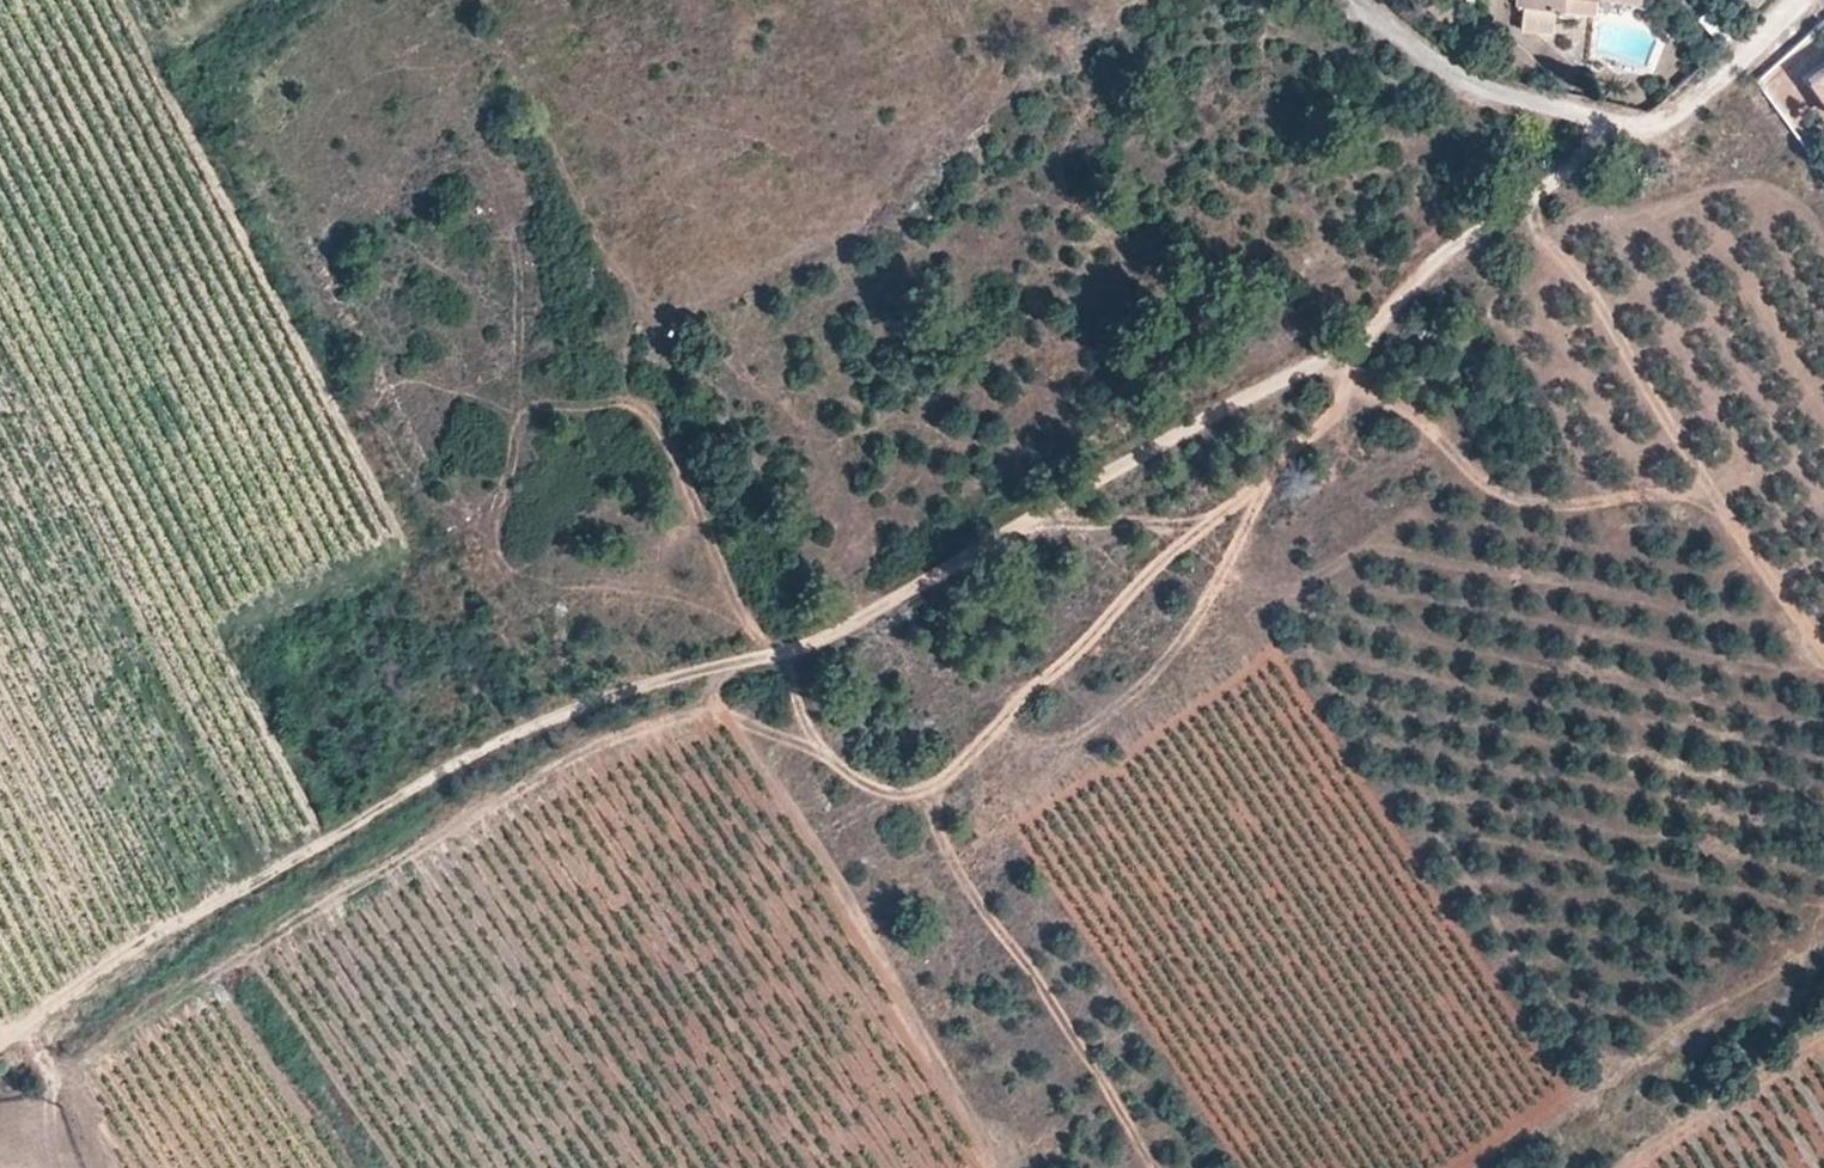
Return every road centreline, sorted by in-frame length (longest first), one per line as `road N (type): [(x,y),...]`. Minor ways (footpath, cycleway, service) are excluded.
road 1 (track): [(0,1044),(210,903),(383,803),(601,703),(825,642),(1035,511),(1367,336),(1439,257),(1567,169),(1601,124)]
road 2 (track): [(1533,198),(1539,234),(1593,286),(1719,502),(1823,644)]

